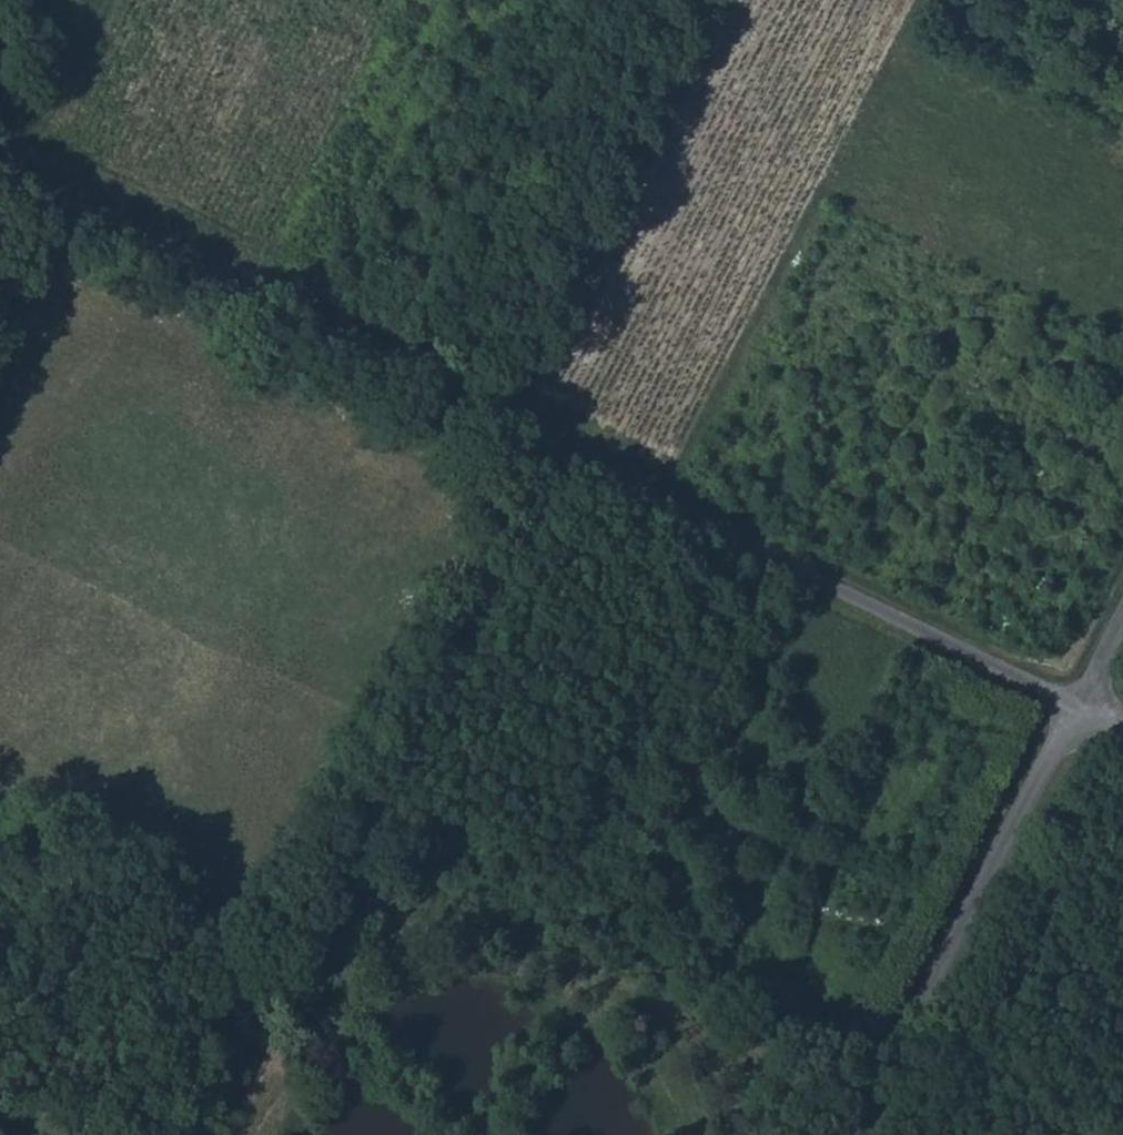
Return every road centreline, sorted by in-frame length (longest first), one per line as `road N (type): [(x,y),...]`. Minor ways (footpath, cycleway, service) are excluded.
road 1 (unclassified): [(0,172),(1083,711)]
road 2 (unclassified): [(840,1134),(1083,711)]

